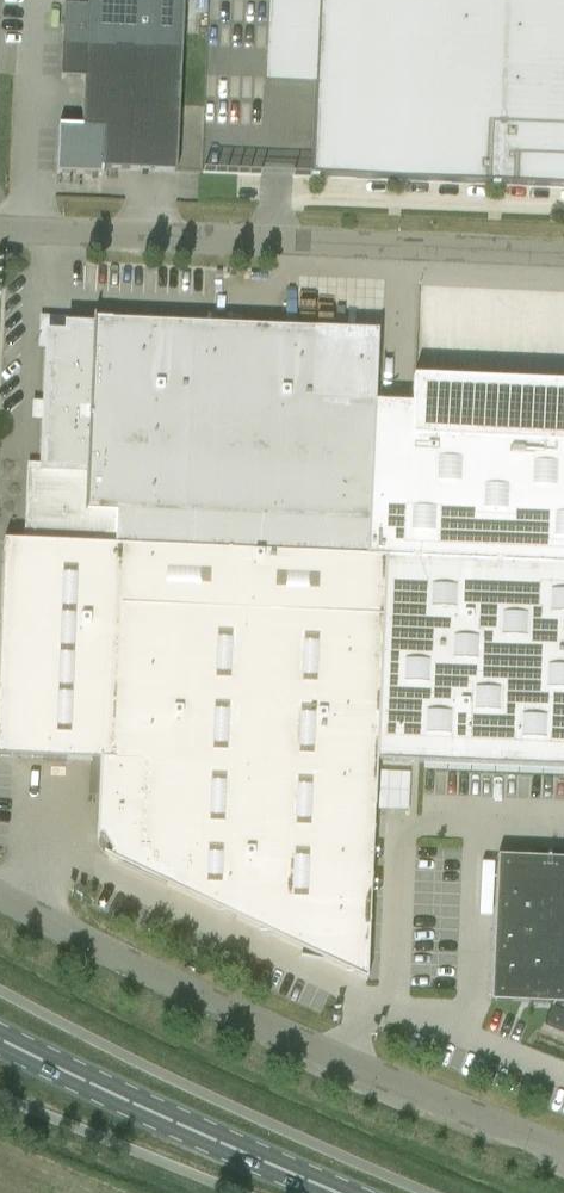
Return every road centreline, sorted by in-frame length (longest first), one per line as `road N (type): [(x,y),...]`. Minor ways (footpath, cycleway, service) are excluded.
road 1 (unclassified): [(563,1144),(344,1059),(0,898)]
road 2 (unclassified): [(0,227),(563,254)]
road 3 (primary): [(335,1192),(0,1040)]

